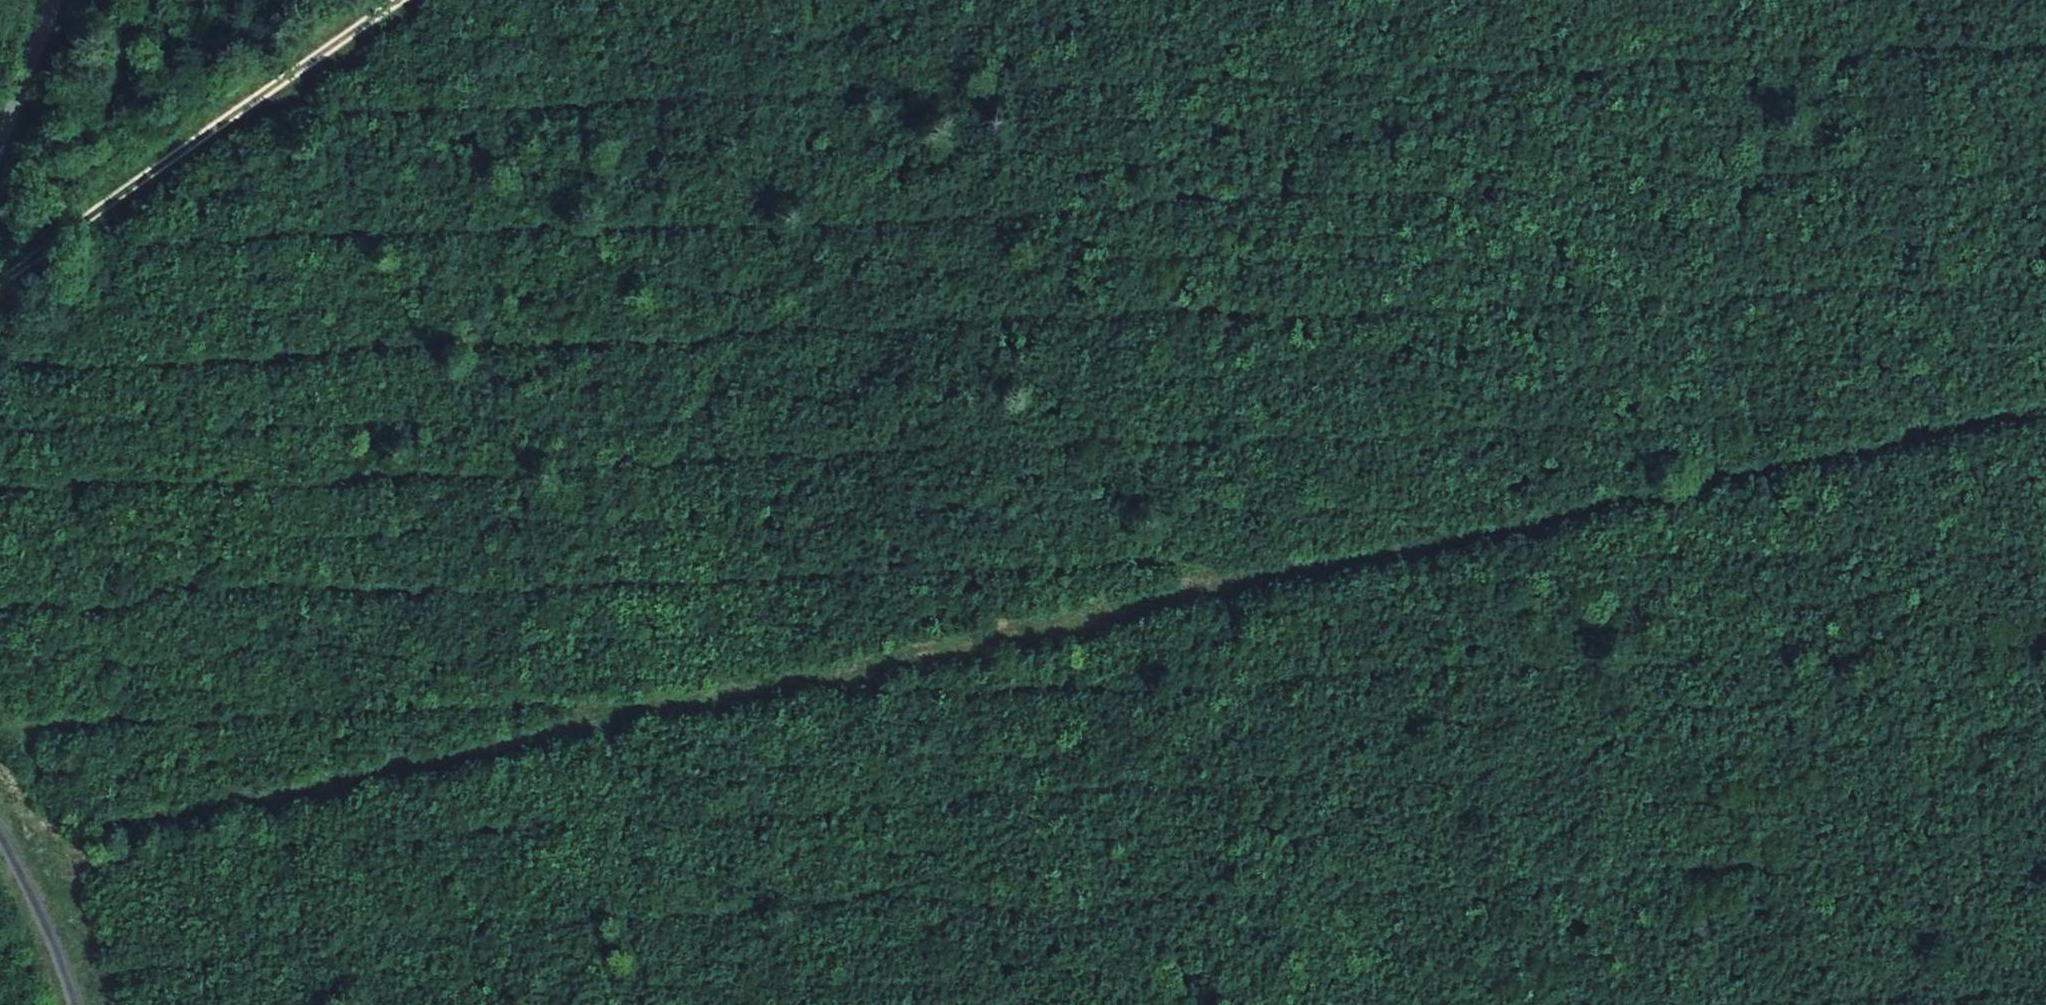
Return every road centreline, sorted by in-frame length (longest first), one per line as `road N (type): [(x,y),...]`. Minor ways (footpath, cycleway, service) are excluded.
road 1 (track): [(399,0),(0,276)]
road 2 (track): [(0,831),(75,1004)]
road 3 (track): [(0,144),(55,0)]

